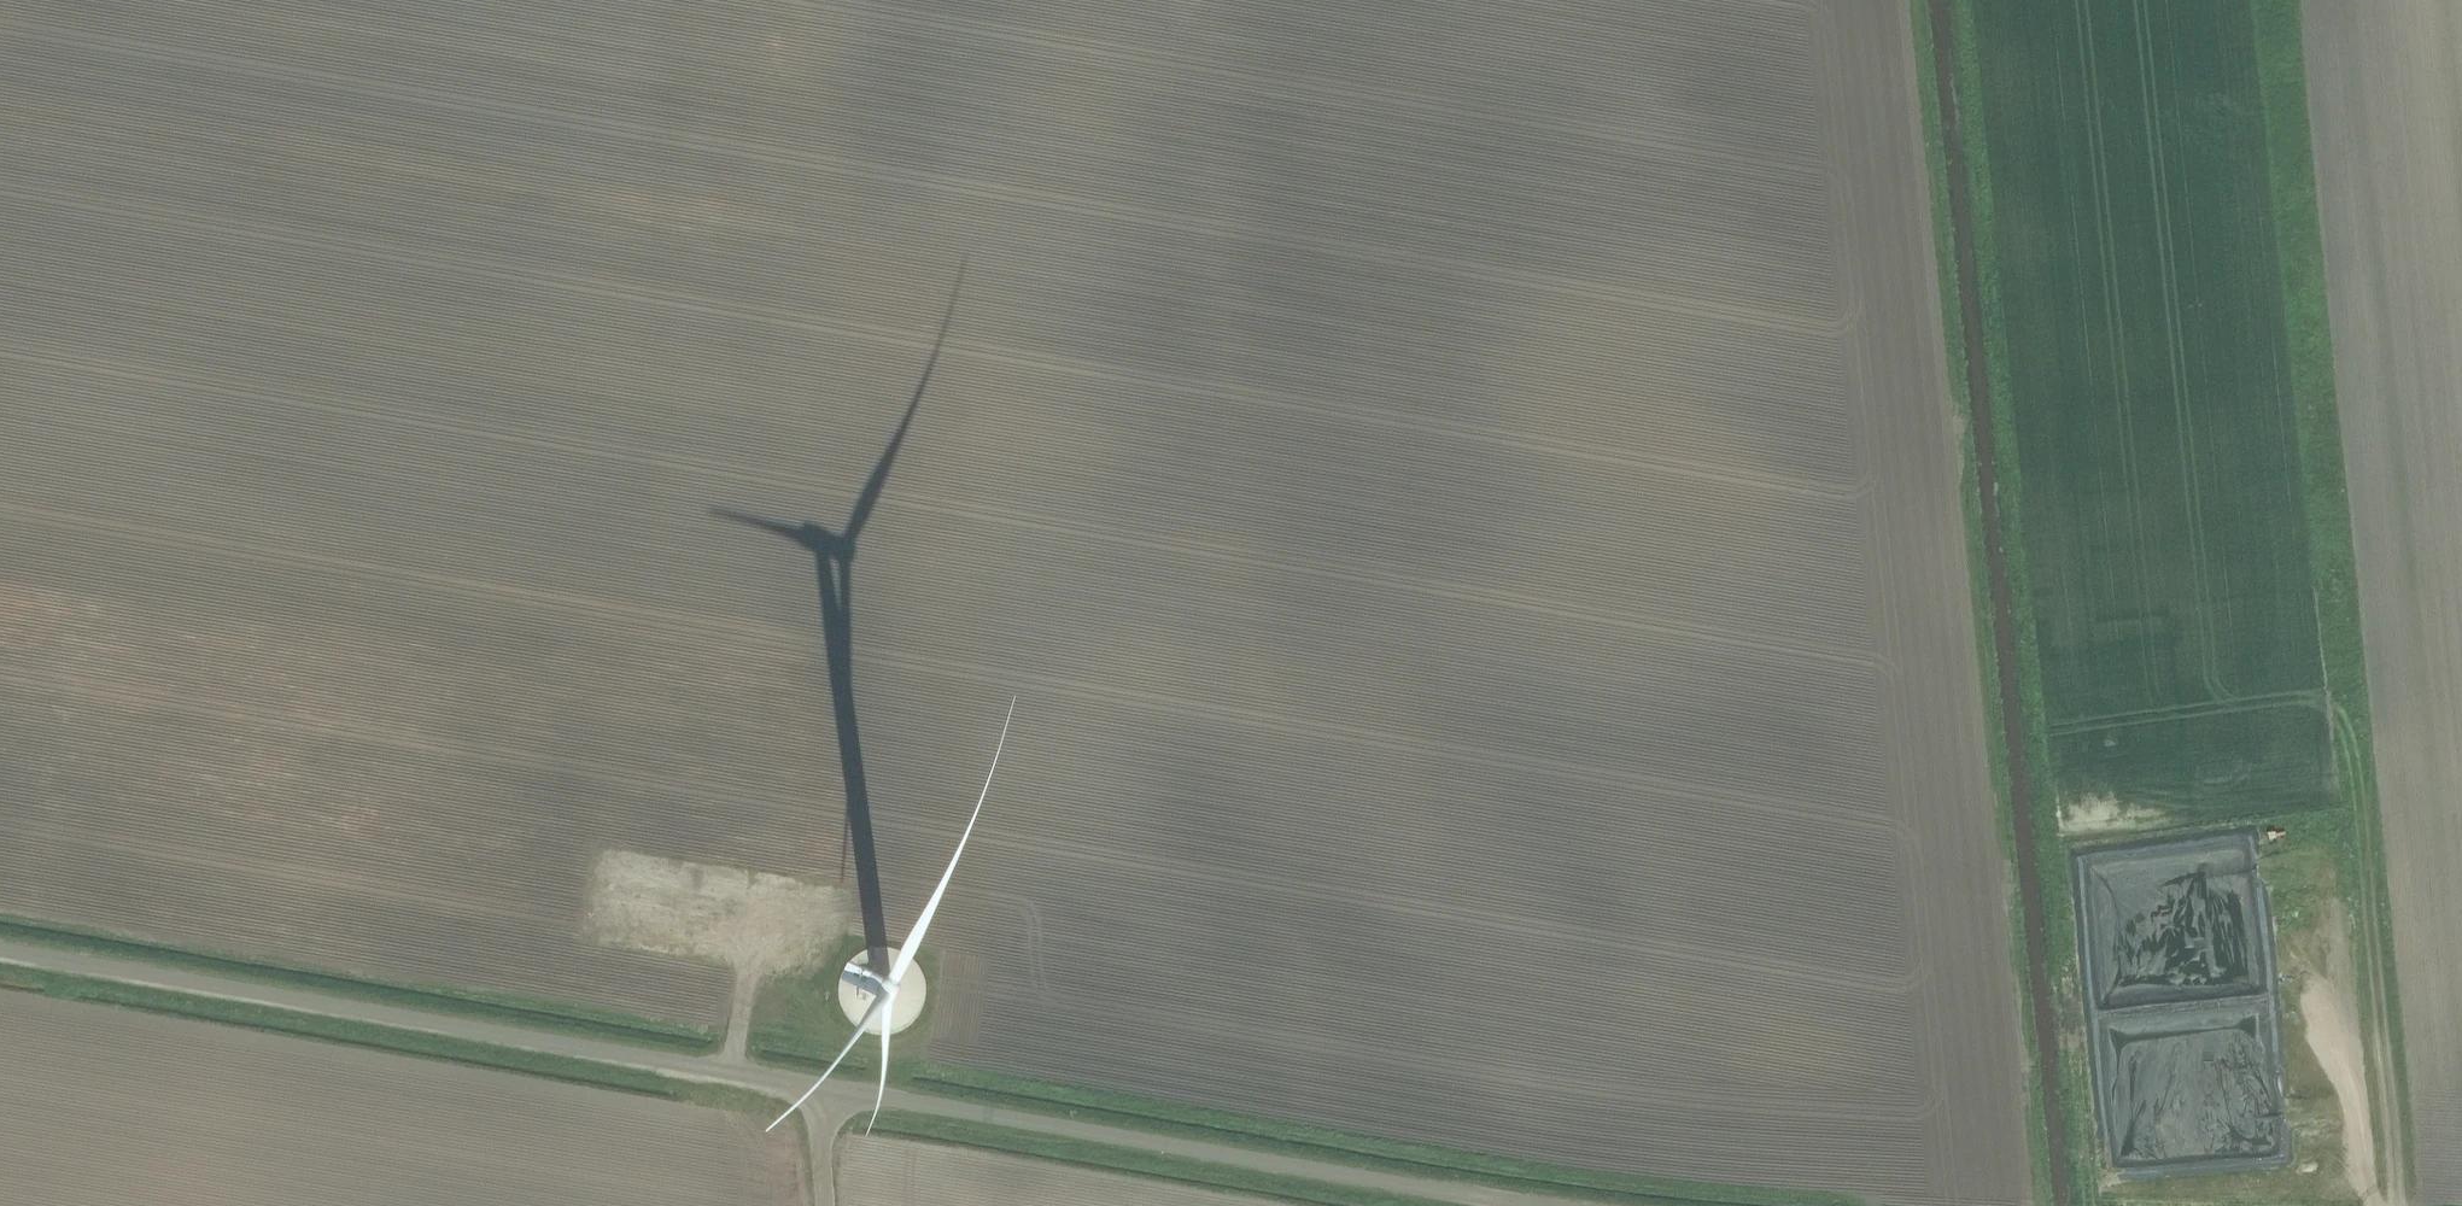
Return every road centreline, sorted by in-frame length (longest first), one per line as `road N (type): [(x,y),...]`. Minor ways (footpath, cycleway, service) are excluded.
road 1 (unclassified): [(1548,1205),(0,951)]

